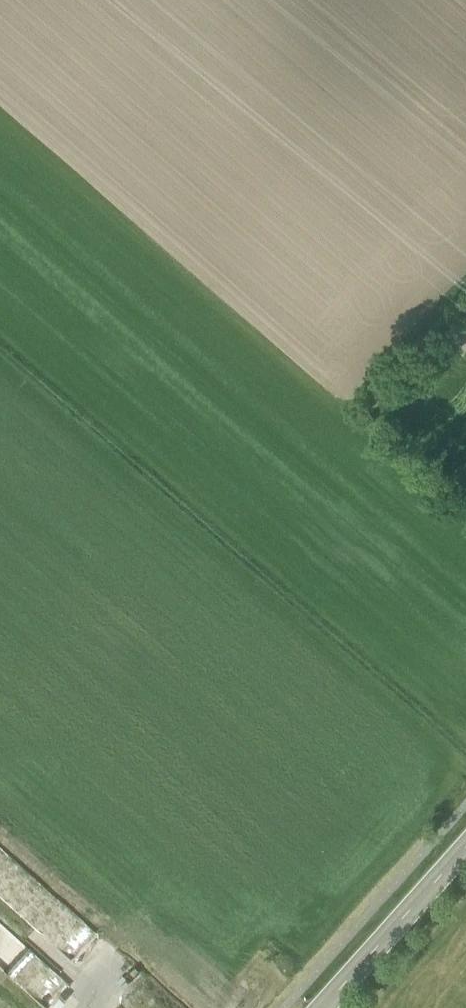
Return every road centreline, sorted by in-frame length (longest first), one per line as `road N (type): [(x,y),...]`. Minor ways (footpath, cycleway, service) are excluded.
road 1 (secondary): [(324,1007),(465,849)]

